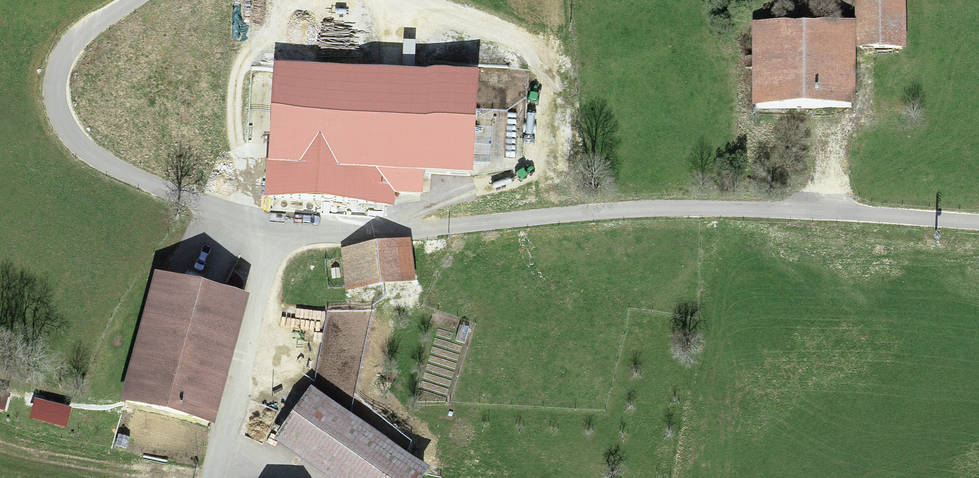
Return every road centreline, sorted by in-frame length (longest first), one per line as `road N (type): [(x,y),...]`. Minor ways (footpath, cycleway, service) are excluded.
road 1 (unclassified): [(978,222),(701,208),(362,231),(262,221),(114,166),(68,127),(56,96),(62,59),(83,33),(137,0)]
road 2 (track): [(423,0),(505,32),(532,54),(541,83),(540,153),(520,175),(439,200),(380,231)]
road 3 (track): [(0,445),(143,477)]

